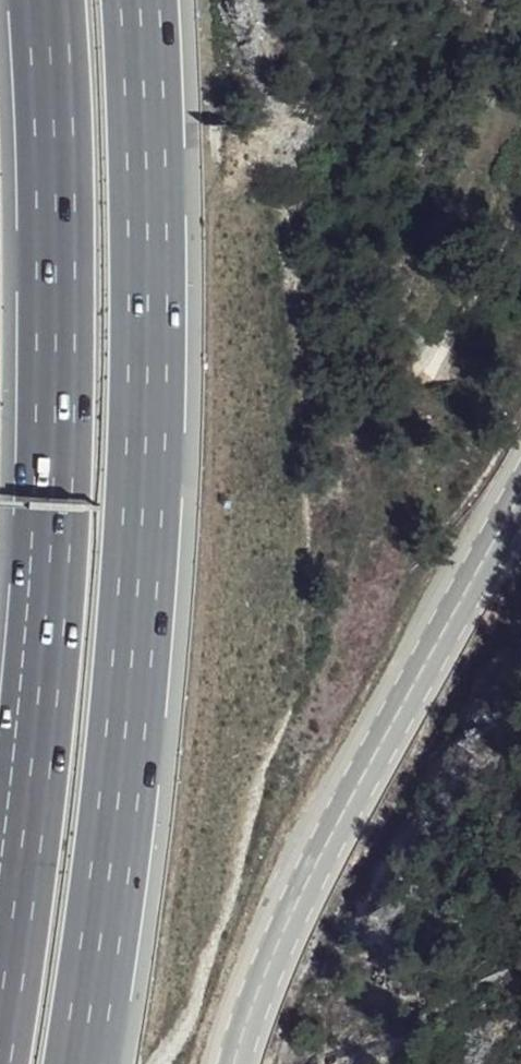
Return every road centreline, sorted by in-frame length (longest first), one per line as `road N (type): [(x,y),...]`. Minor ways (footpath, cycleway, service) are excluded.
road 1 (motorway): [(56,0),(67,140),(66,450),(23,949),(3,1063)]
road 2 (motorway): [(94,1063),(136,718),(155,451),(162,162),(150,0)]
road 3 (secondary): [(235,1063),(304,887),(520,491)]

